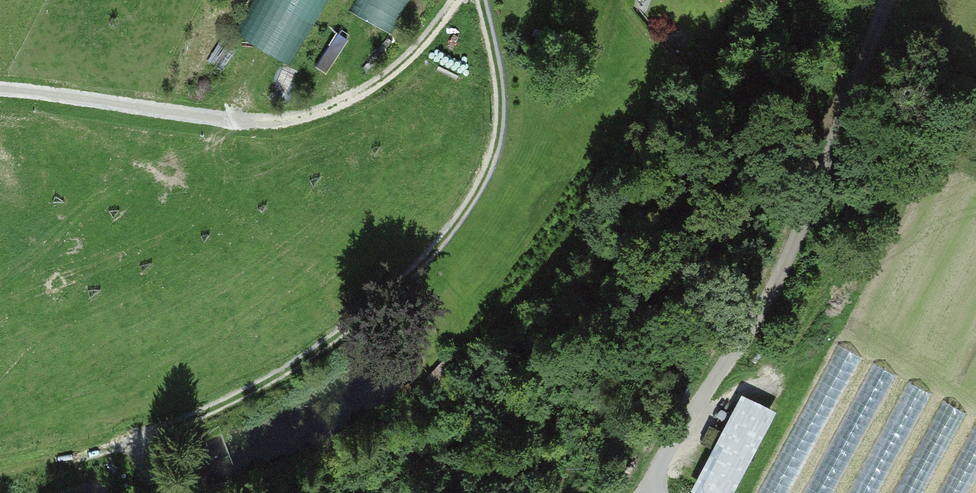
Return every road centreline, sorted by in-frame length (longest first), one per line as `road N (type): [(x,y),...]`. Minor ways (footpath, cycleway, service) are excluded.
road 1 (track): [(885,0),(762,303),(646,491)]
road 2 (track): [(456,0),(374,88),(295,119),(233,117),(0,80)]
road 3 (track): [(266,382),(410,275),(458,222),(491,167),(500,89),(483,0)]

